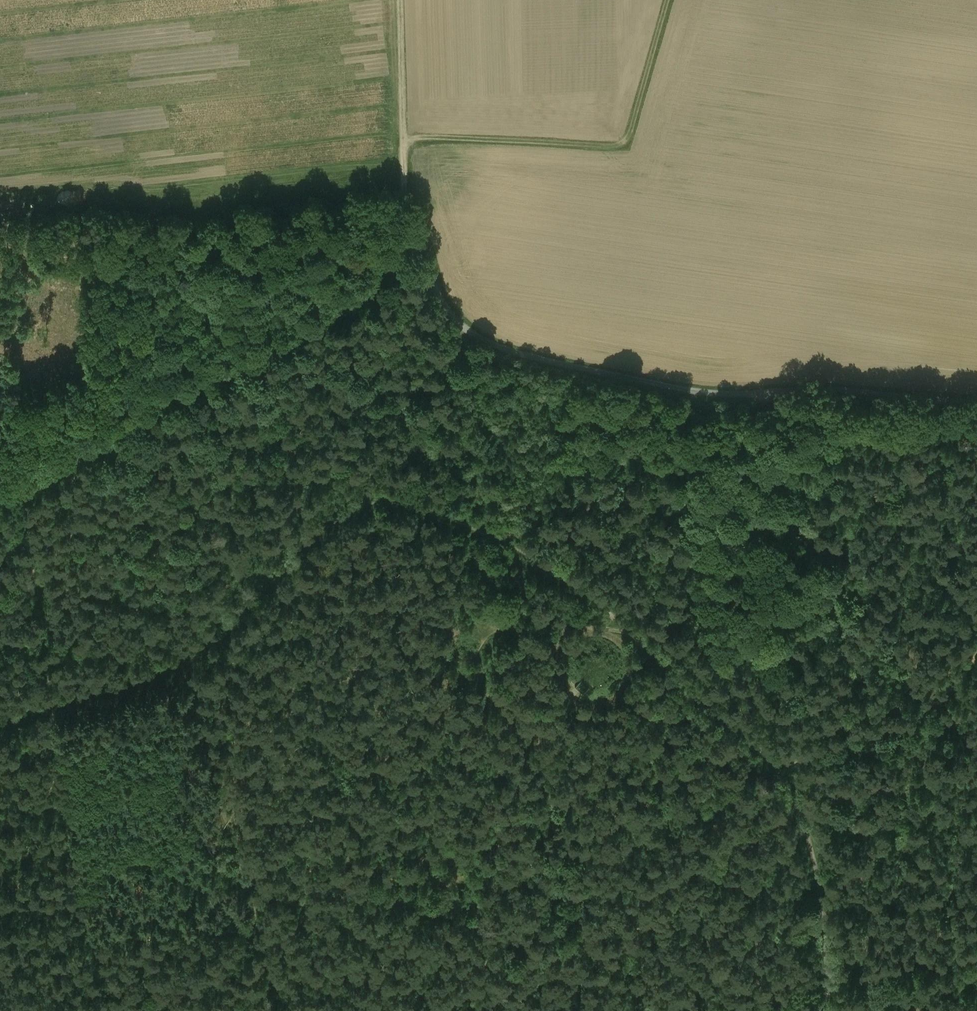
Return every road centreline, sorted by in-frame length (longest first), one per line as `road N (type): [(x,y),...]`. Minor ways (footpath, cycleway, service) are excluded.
road 1 (track): [(54,706),(11,485),(413,241),(451,319)]
road 2 (track): [(976,402),(707,397),(509,353),(451,319)]
road 3 (track): [(54,706),(197,654),(281,585),(340,521),(393,507),(481,529)]
road 4 (track): [(670,0),(627,147),(403,142)]
road 5 (track): [(413,241),(397,0)]
road 6 (track): [(833,974),(605,1010)]
road 7 (track): [(783,773),(816,856),(833,974)]
road 8 (track): [(632,633),(721,699),(783,773)]
road 9 (track): [(481,529),(632,633)]

